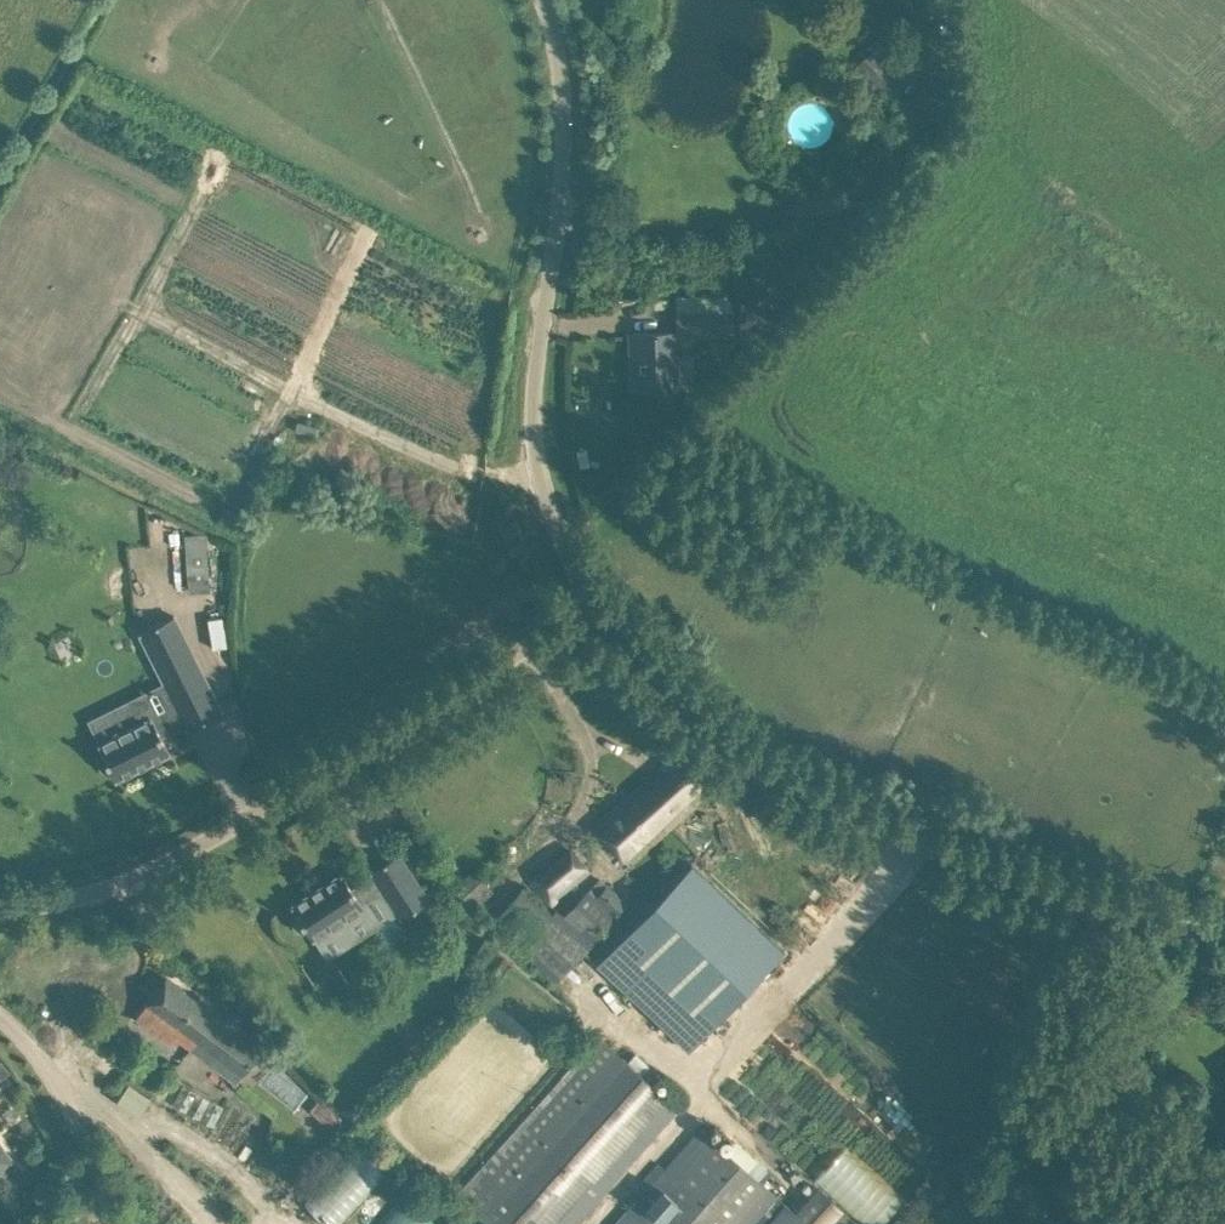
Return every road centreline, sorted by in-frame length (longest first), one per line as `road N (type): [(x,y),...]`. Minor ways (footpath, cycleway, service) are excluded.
road 1 (tertiary): [(1224,940),(1076,897),(802,784),(742,752),(687,705),(593,607)]
road 2 (tertiary): [(593,607),(160,869),(0,916)]
road 3 (unclassified): [(593,607),(552,516),(541,466),(538,376),(564,141),(544,0)]

